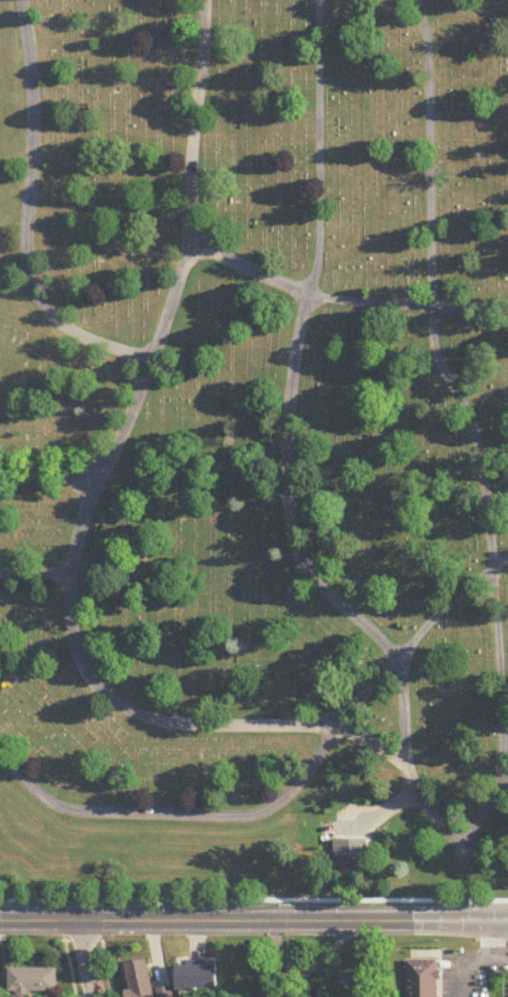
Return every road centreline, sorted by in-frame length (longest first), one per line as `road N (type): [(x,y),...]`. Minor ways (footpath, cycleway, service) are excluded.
road 1 (secondary): [(0,920),(441,921)]

